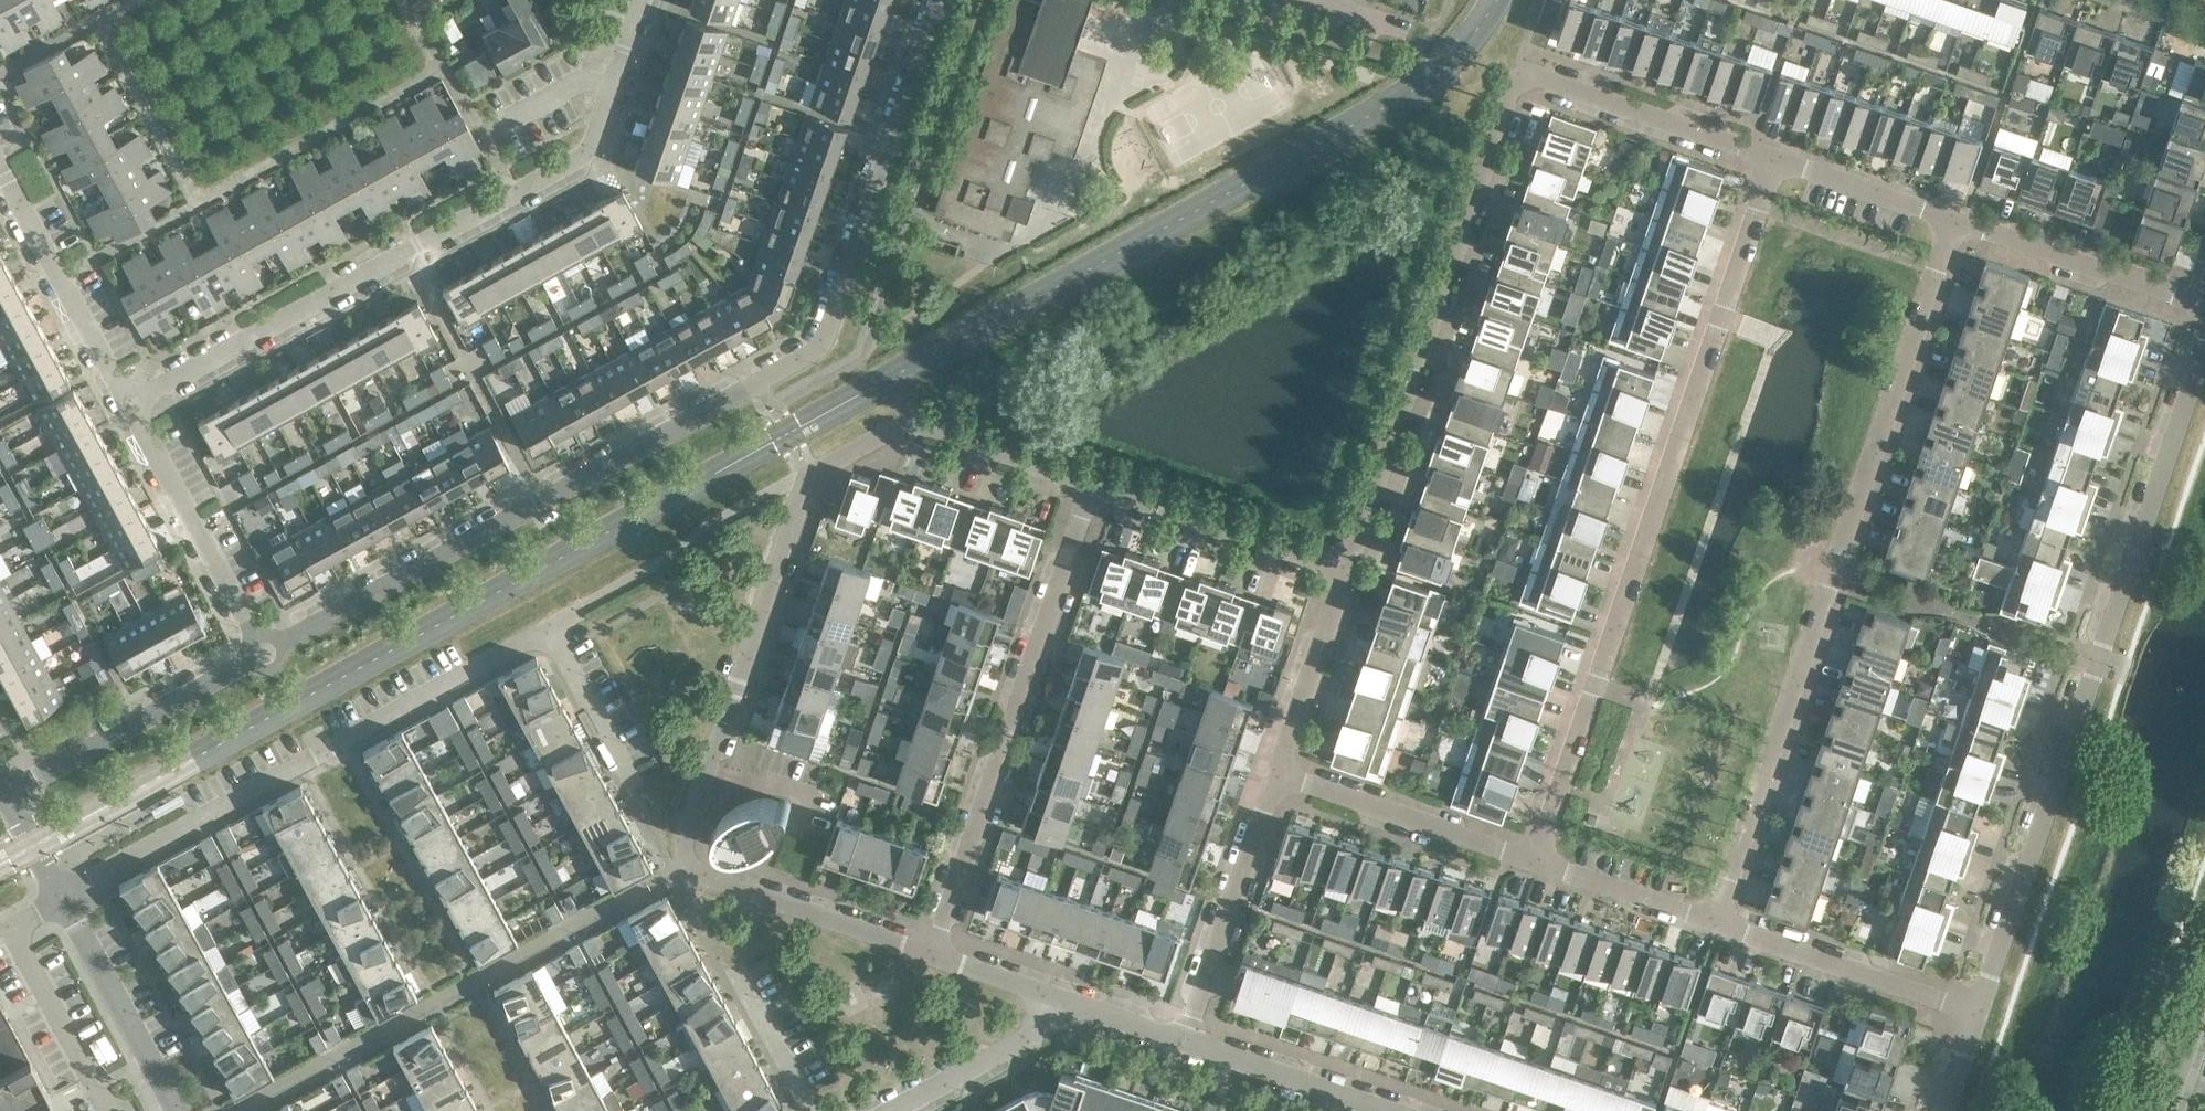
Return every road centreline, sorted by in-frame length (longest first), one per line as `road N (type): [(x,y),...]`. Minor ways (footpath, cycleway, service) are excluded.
road 1 (residential): [(264,652),(751,386),(823,334),(940,0)]
road 2 (residential): [(930,955),(684,861),(683,832),(806,477),(917,423),(1090,485)]
road 3 (residential): [(1765,154),(1528,73),(1346,570)]
road 4 (residential): [(63,901),(548,626),(646,820)]
road 5 (residential): [(1531,865),(1765,154)]
road 6 (residential): [(1737,932),(1966,222)]
road 7 (residential): [(1979,1012),(2204,353)]
road 8 (residential): [(125,403),(588,155),(603,140),(647,0)]
road 9 (residential): [(930,955),(1090,485)]
road 10 (residential): [(5,793),(264,652)]
road 11 (residential): [(264,652),(125,403)]
road 12 (residential): [(1279,784),(1188,1040)]
road 13 (residential): [(1090,485),(1346,570)]
road 14 (residential): [(1531,865),(1279,784)]
road 15 (residential): [(125,403),(0,176)]
road 16 (residential): [(1979,1012),(1737,932)]
road 17 (residential): [(2204,303),(1966,222)]
road 18 (unclassified): [(179,1110),(63,901)]
road 19 (residential): [(1346,570),(1279,784)]
road 20 (residential): [(1737,932),(1531,865)]
road 21 (residential): [(1392,1110),(1188,1040)]
road 22 (residential): [(1966,222),(1765,154)]
road 23 (unclassified): [(904,1110),(1082,1007)]
road 24 (residential): [(1082,1007),(930,955)]
road 25 (residential): [(737,974),(810,1110)]

